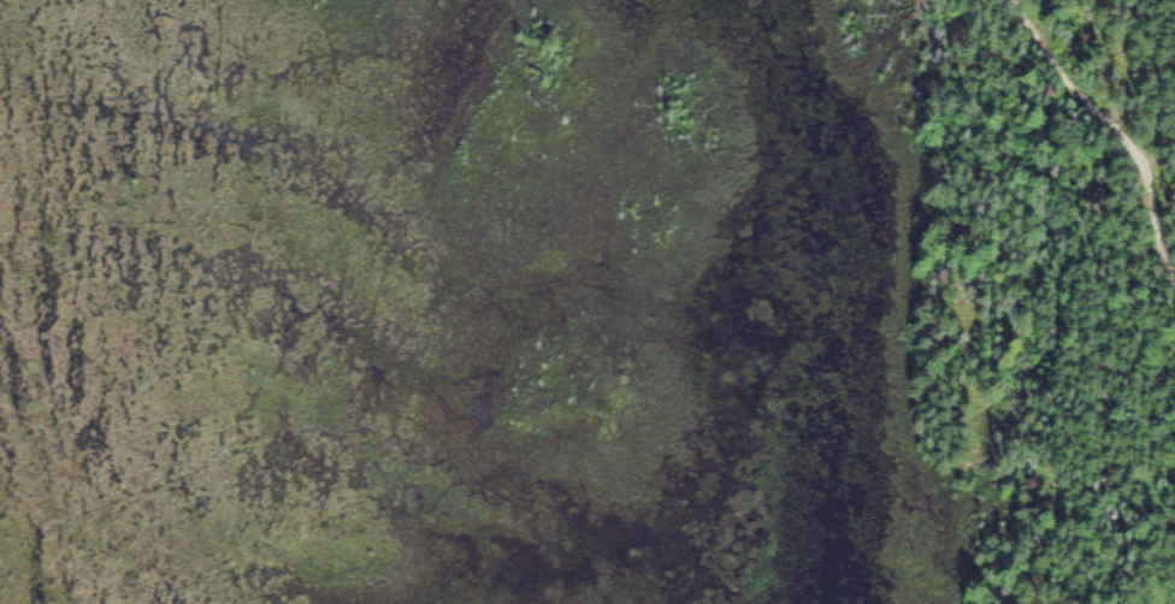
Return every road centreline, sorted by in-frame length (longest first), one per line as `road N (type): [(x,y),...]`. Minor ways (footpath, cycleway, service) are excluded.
road 1 (track): [(1174,270),(1152,247),(1140,152),(1061,75),(1021,0)]

